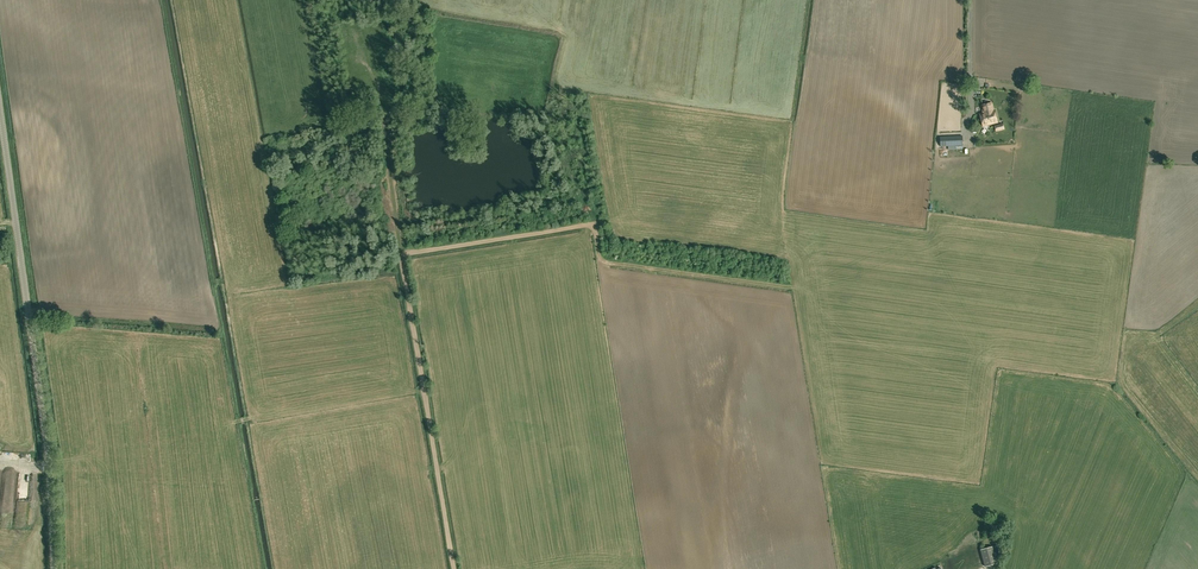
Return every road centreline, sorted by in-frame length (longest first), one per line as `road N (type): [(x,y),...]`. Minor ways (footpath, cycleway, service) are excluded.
road 1 (track): [(454,568),(404,255),(590,224),(604,262),(791,287)]
road 2 (tertiary): [(53,568),(46,432),(0,103)]
road 3 (track): [(404,255),(383,109)]

